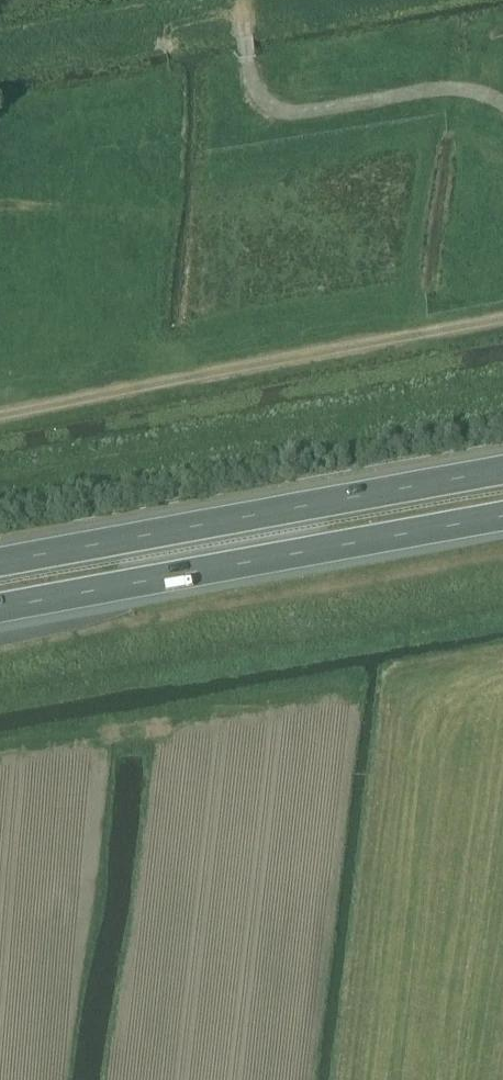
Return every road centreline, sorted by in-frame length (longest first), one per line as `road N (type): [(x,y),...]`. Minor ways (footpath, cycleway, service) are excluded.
road 1 (track): [(0,420),(502,320)]
road 2 (trunk): [(502,470),(0,562)]
road 3 (trunk): [(0,608),(502,516)]
road 4 (track): [(502,104),(440,89),(280,111),(254,88),(244,36)]

